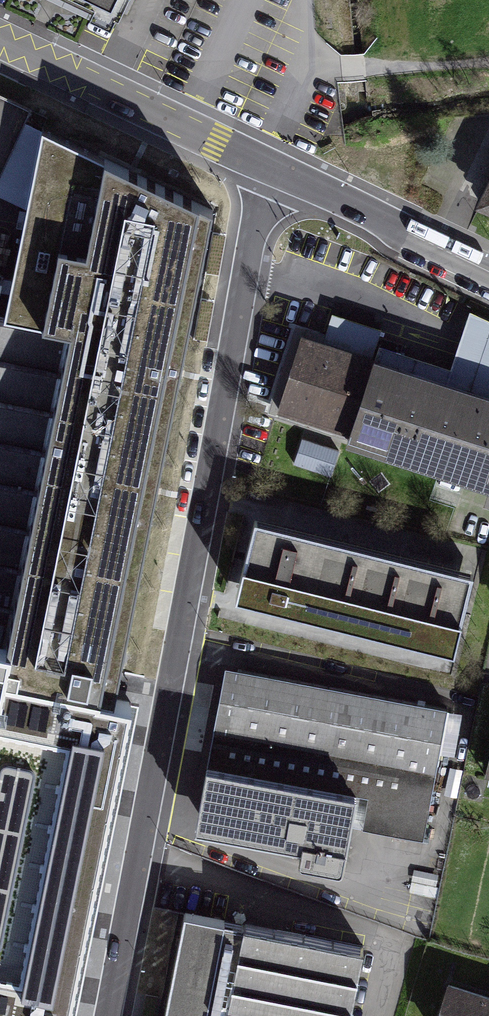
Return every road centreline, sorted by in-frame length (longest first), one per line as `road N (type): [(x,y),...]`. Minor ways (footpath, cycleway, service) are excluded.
road 1 (residential): [(279,173),(245,270),(110,1015)]
road 2 (tertiary): [(279,173),(0,40)]
road 3 (tertiary): [(488,274),(279,173)]

